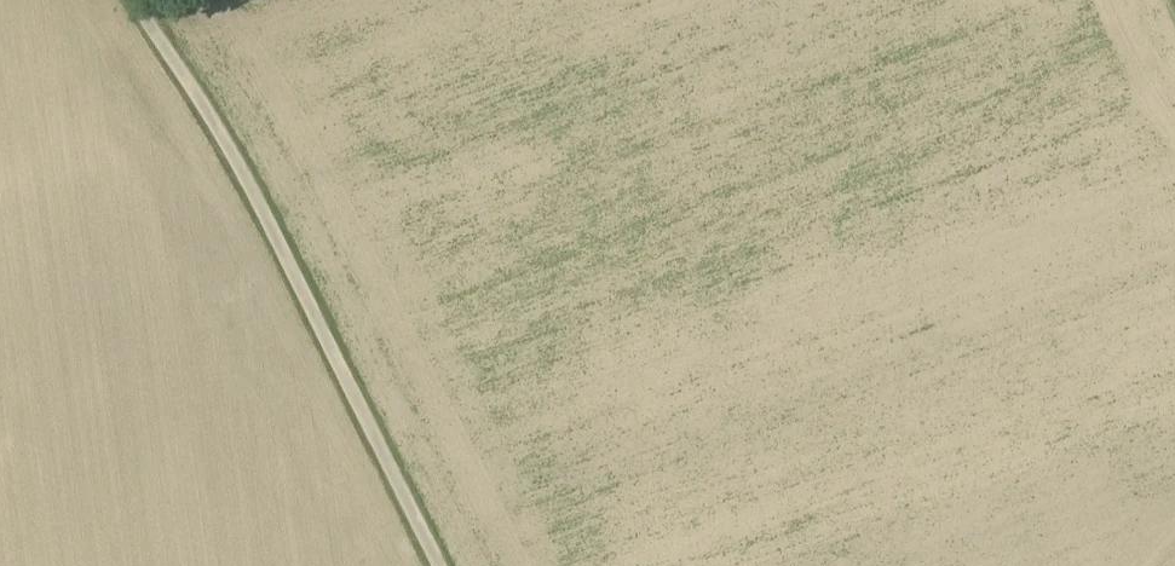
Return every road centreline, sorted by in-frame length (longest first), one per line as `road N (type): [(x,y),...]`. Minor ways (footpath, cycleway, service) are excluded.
road 1 (unclassified): [(440,565),(222,129),(130,0)]

